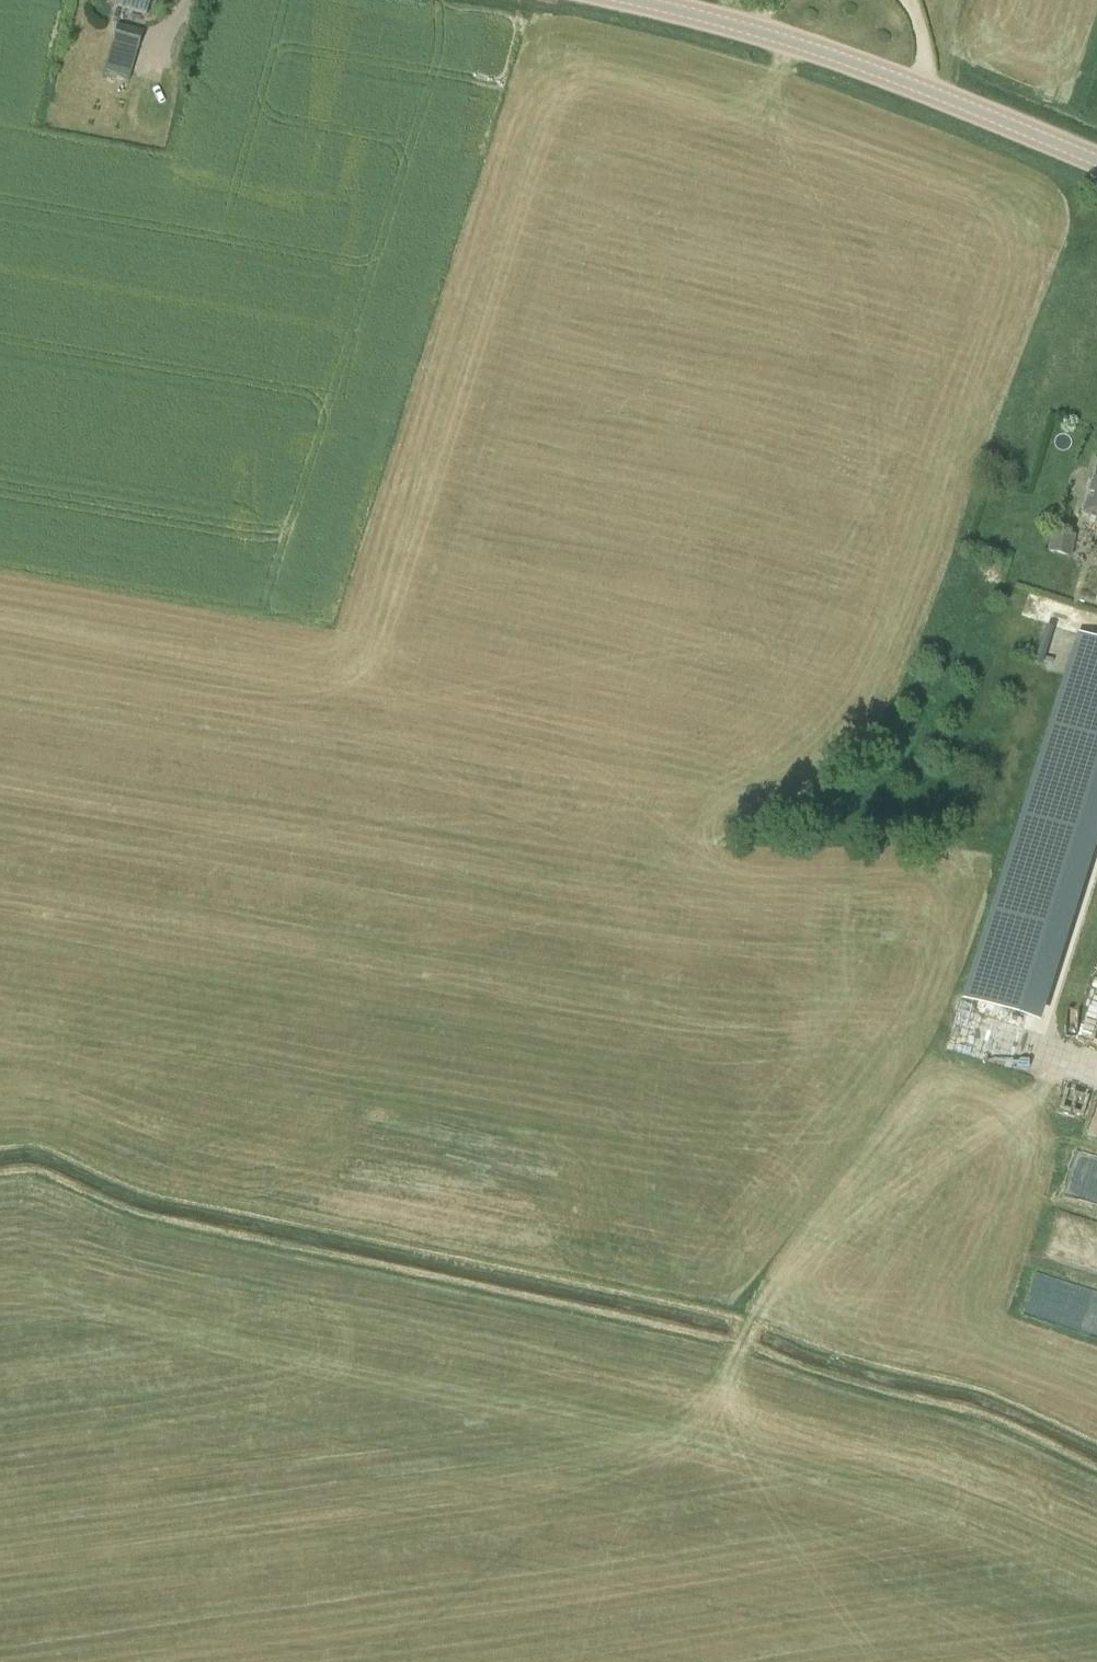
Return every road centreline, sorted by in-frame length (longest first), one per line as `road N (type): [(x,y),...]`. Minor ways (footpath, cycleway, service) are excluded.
road 1 (tertiary): [(1096,162),(929,91),(720,20),(632,0)]

